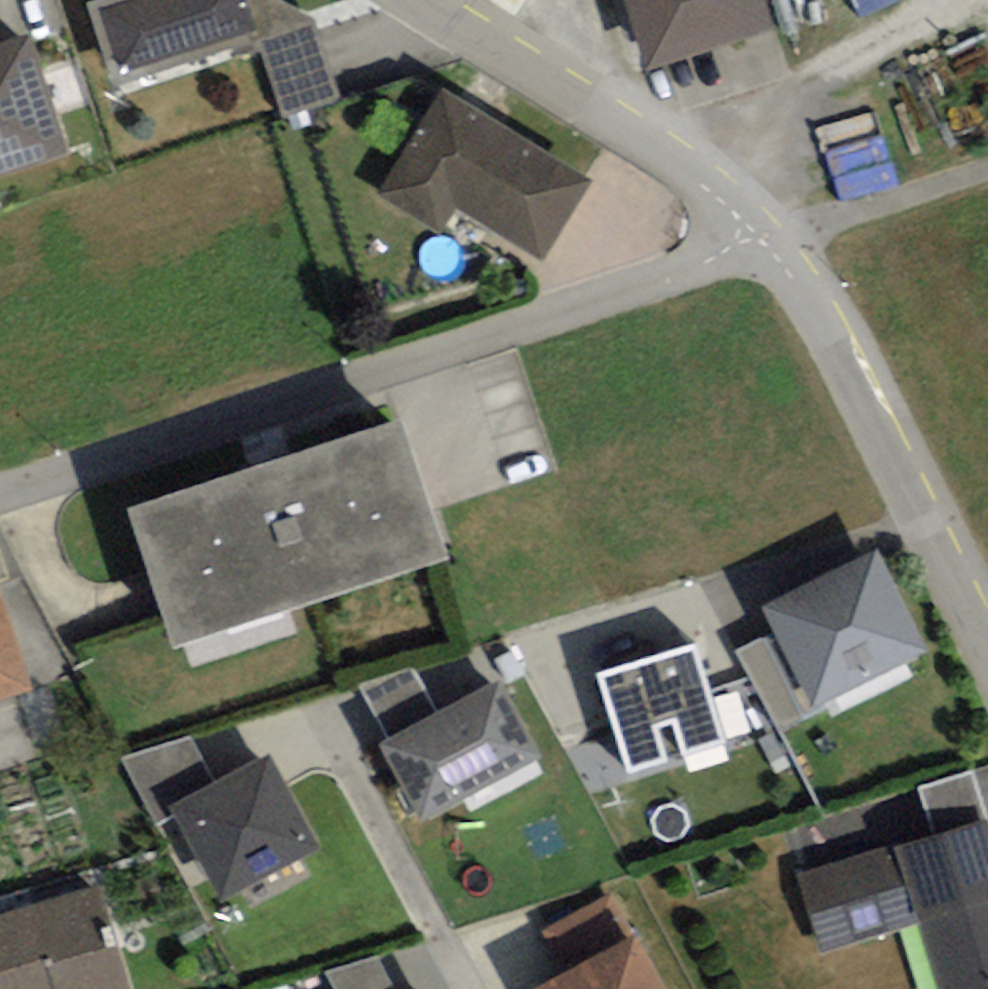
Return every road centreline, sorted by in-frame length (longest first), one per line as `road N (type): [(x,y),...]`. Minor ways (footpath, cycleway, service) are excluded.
road 1 (residential): [(775,239),(0,489)]
road 2 (residential): [(987,649),(775,239)]
road 3 (residential): [(775,239),(654,140),(432,0)]

